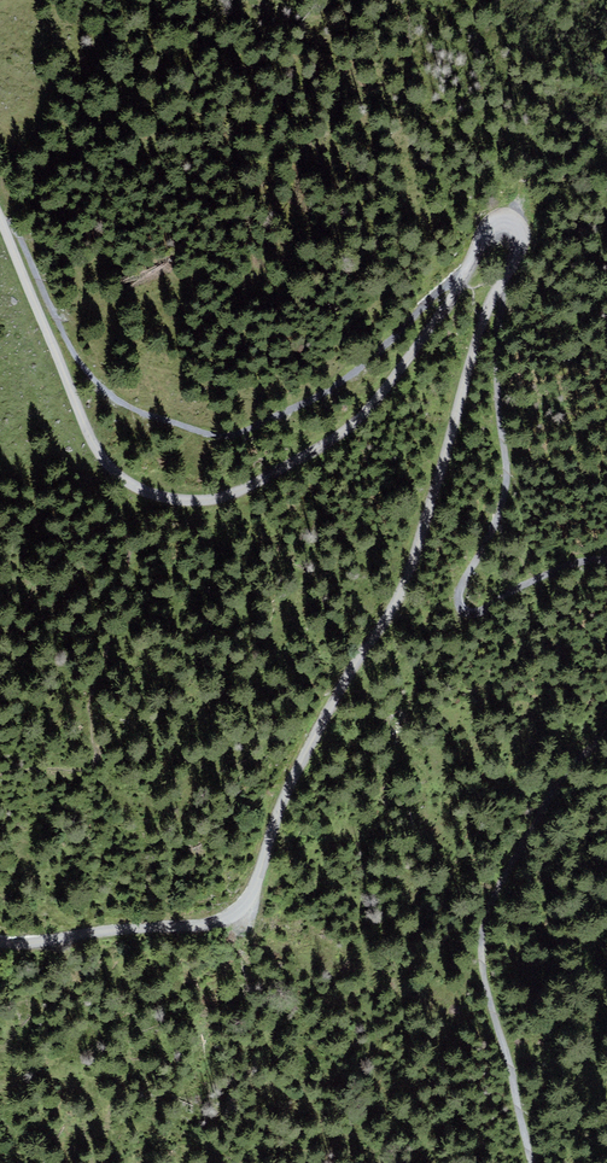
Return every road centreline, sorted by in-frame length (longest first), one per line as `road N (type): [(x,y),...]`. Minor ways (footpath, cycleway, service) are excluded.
road 1 (unclassified): [(0,219),(102,458),(135,487),(190,501),(243,489),(351,426),(422,338),(489,228),(512,220),(521,240),(485,317),(398,591),(286,786),(239,911),(202,926),(0,941)]
road 2 (track): [(0,216),(22,237),(89,374),(132,409),(216,435),(244,431),(320,395),(466,270),(495,293)]
road 3 (track): [(606,558),(543,573),(486,613),(461,613),(460,584),(492,530),(501,474),(495,293)]
road 4 (track): [(536,1162),(485,948),(501,883),(535,811),(606,735)]

